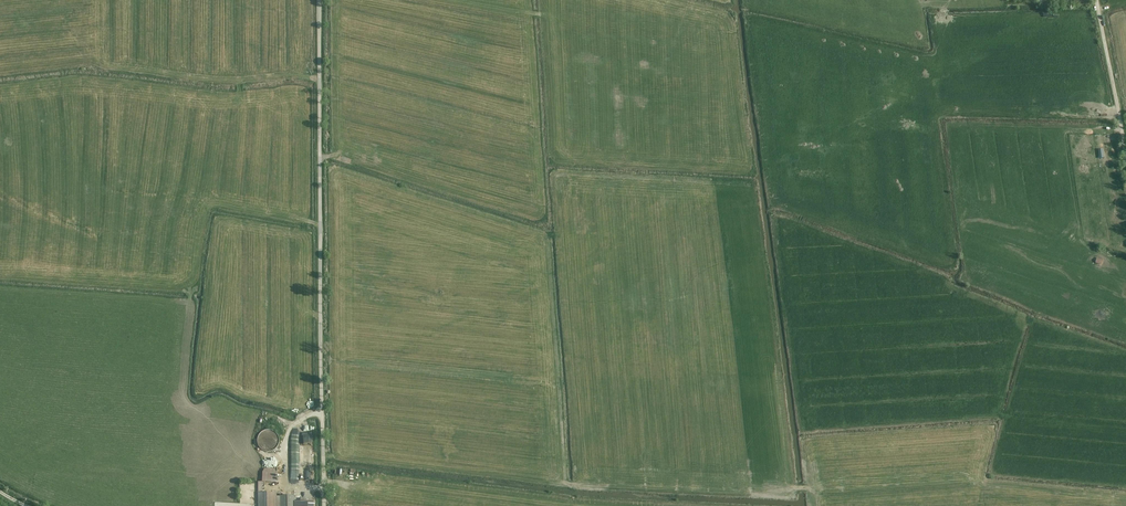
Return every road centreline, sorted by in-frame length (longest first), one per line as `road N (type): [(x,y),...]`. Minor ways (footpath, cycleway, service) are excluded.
road 1 (unclassified): [(324,505),(319,0)]
road 2 (track): [(1125,161),(1097,0)]

